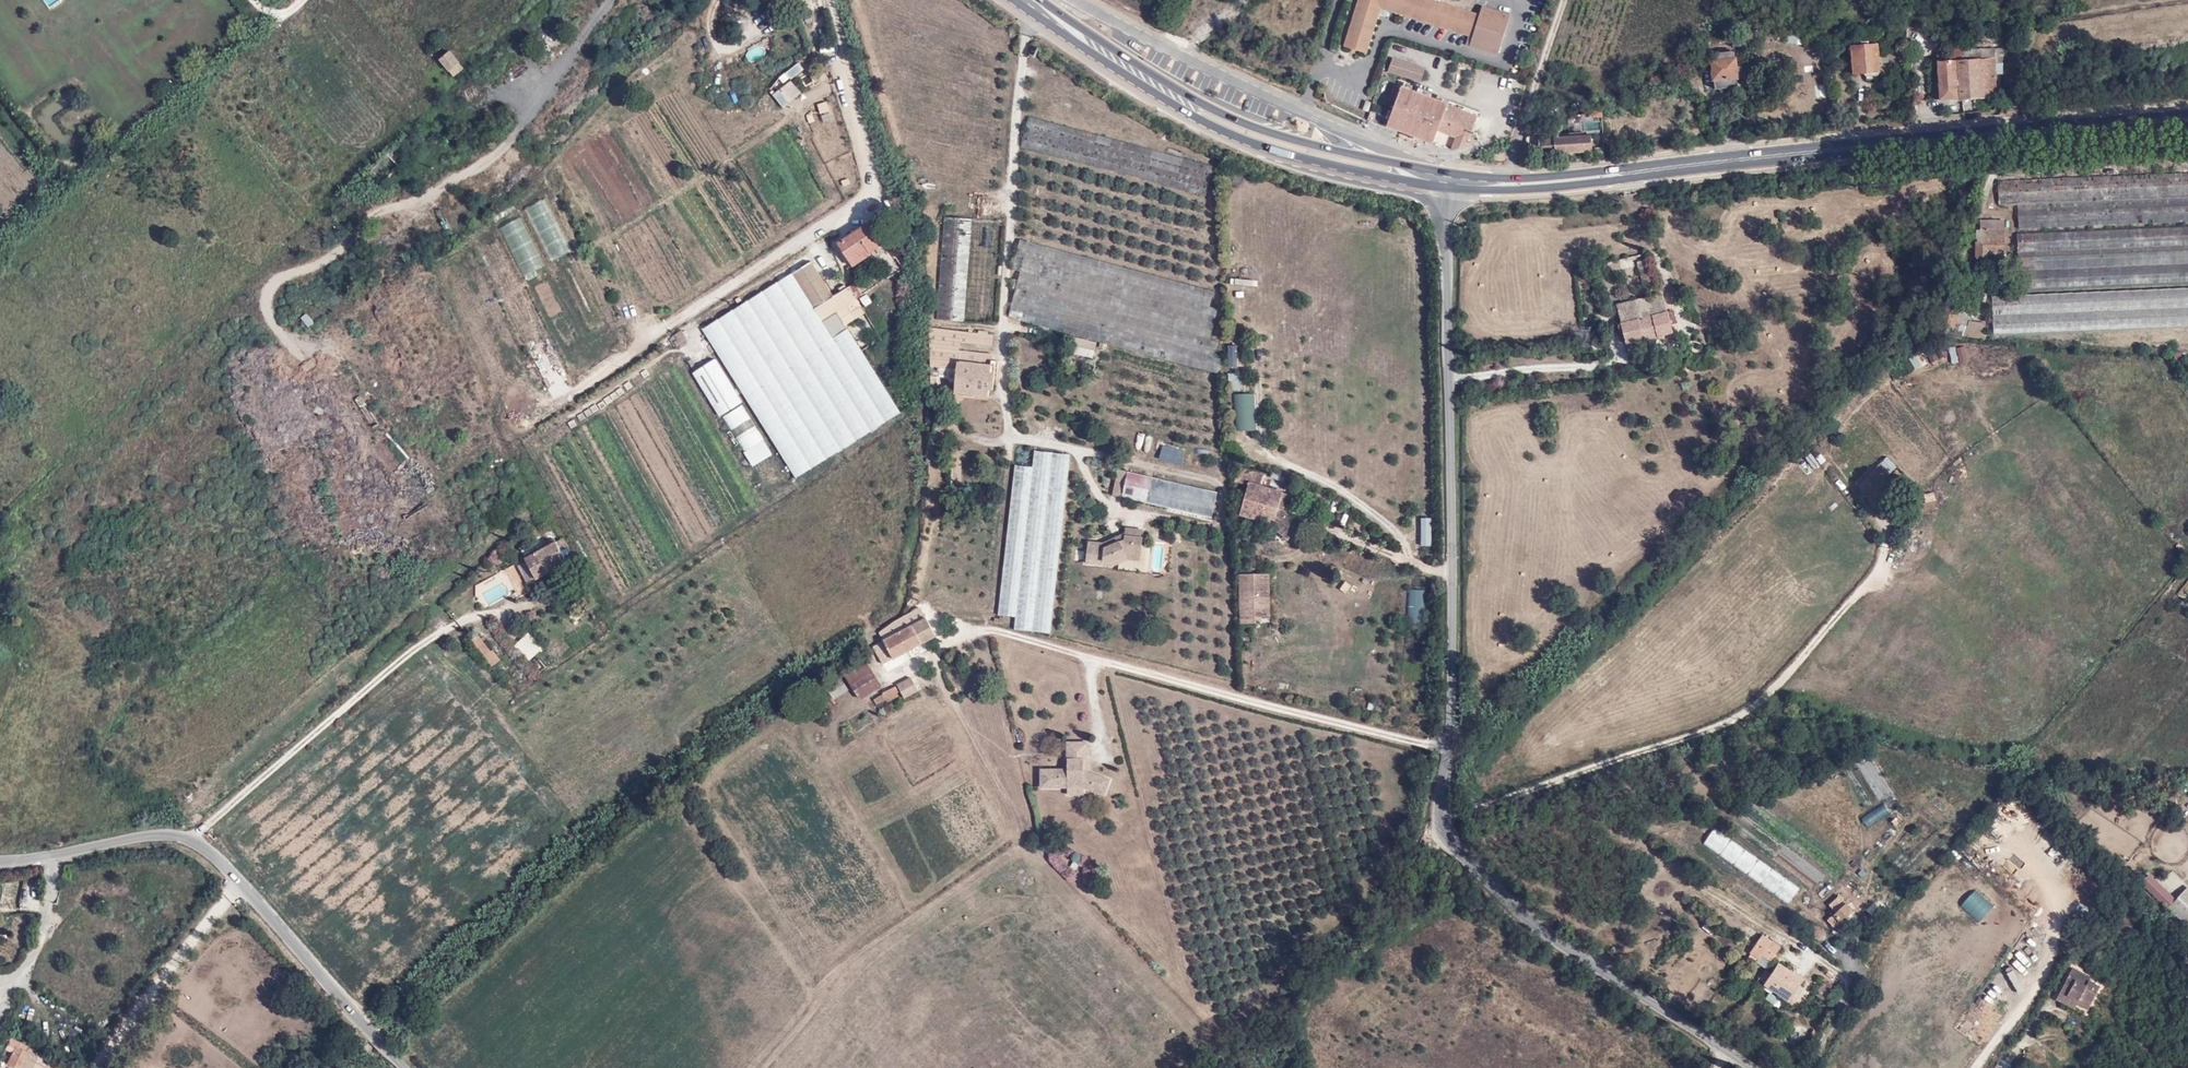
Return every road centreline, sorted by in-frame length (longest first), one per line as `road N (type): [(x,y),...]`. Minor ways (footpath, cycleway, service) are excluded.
road 1 (unclassified): [(1449,179),(1454,671),(1440,829),(1559,945),(1751,1067)]
road 2 (secondary): [(1449,179),(1570,178),(2187,119)]
road 3 (residential): [(830,0),(872,150),(868,200),(524,430),(424,487)]
road 4 (track): [(1793,942),(1633,835),(1714,808),(1788,765),(1849,766),(1869,776),(1910,832),(1896,856),(1894,884),(1879,898),(1863,892)]
road 5 (track): [(763,1067),(846,964),(1016,841),(1008,802),(944,686)]
road 6 (residential): [(513,610),(465,619),(421,647),(192,839)]
road 7 (secondary): [(1027,0),(1183,102),(1239,129),(1342,159)]
road 8 (unclassified): [(1342,159),(1331,128),(1079,0)]
road 9 (unclassified): [(192,839),(405,1067)]
road 10 (track): [(1412,560),(1372,511),(1264,447),(1255,353)]
road 11 (track): [(1134,517),(1207,525),(1223,508),(1223,488),(1077,454)]
road 12 (track): [(606,0),(525,118),(483,159)]
road 13 (unclassified): [(0,861),(152,835),(192,839)]
road 14 (track): [(1010,443),(989,630)]
road 15 (track): [(1233,694),(1230,560),(1226,533),(1212,523)]
road 16 (track): [(1635,0),(1609,72),(1546,56)]
road 17 (track): [(2043,0),(2019,63),(2011,133)]

